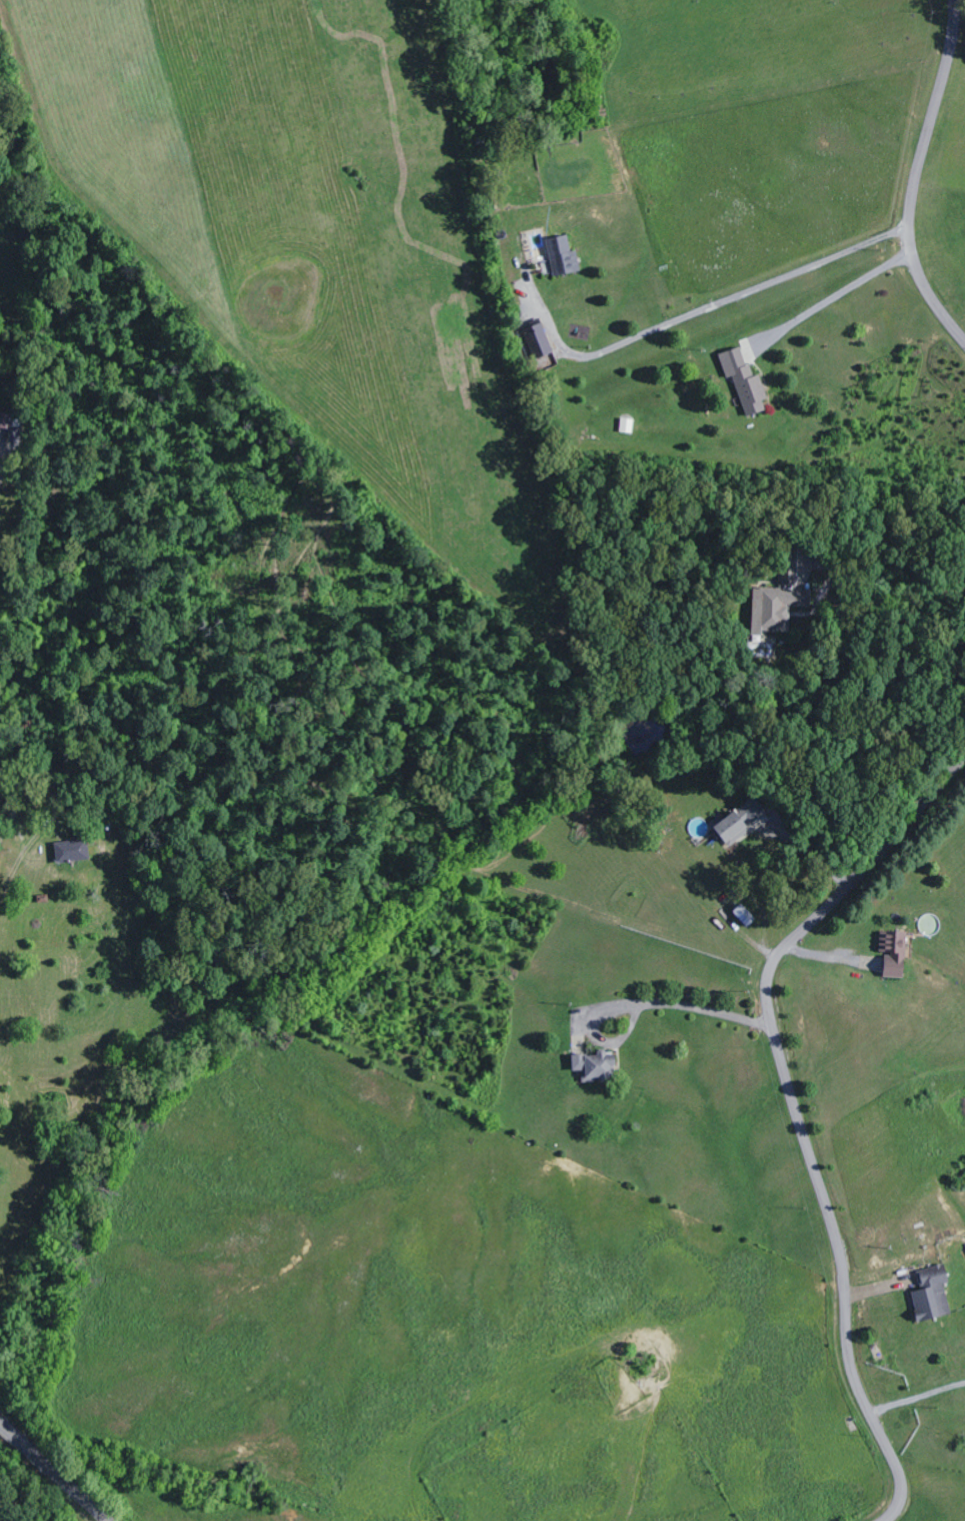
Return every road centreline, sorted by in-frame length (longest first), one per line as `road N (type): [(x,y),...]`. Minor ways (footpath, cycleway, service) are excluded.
road 1 (residential): [(964,759),(783,951),(769,981),(784,1070),(839,1250),(855,1376),(902,1482),(885,1520)]
road 2 (residential): [(954,0),(911,242),(927,289),(964,339)]
road 3 (residential): [(108,1520),(0,1423)]

